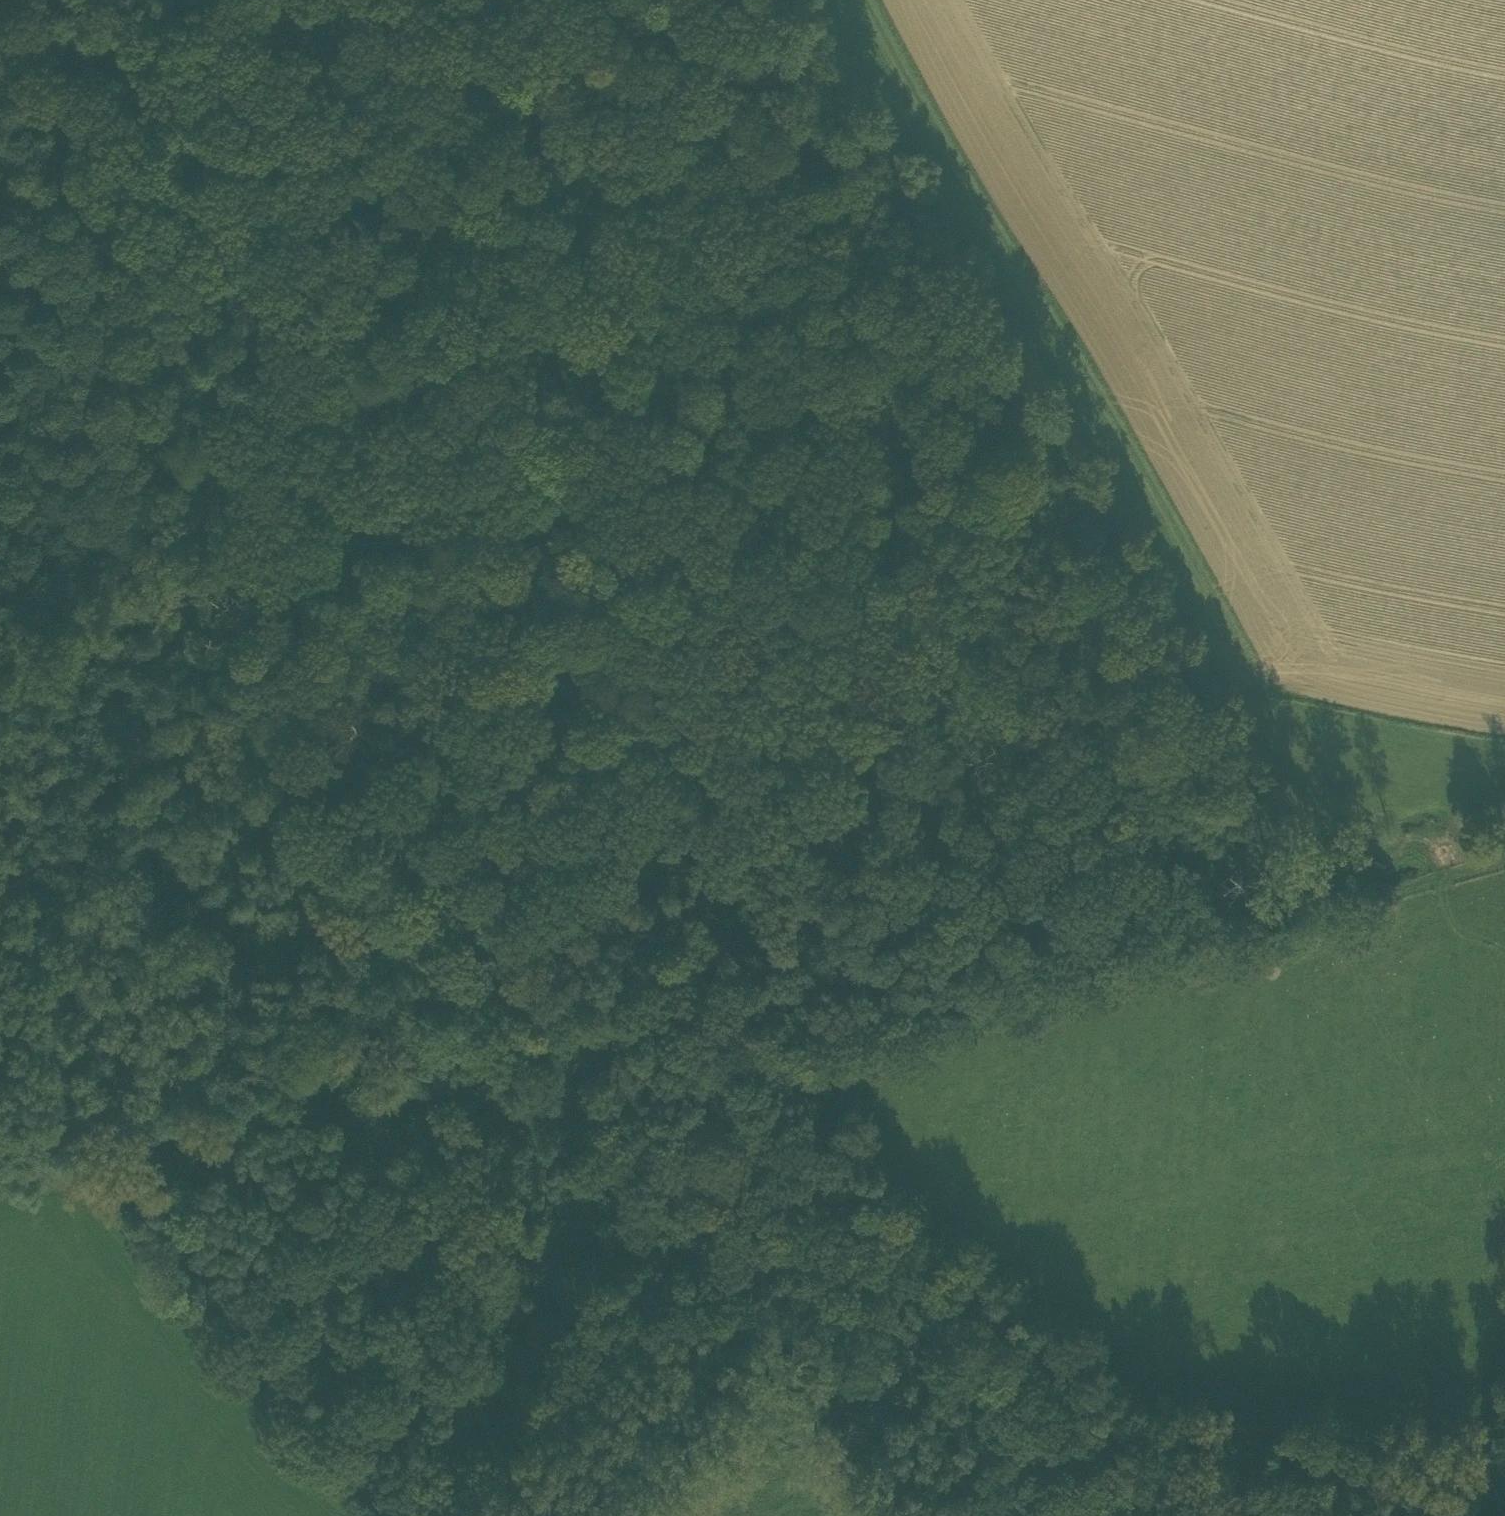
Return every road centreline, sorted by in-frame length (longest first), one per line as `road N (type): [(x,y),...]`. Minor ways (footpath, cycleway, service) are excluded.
road 1 (track): [(1313,909),(1504,859)]

